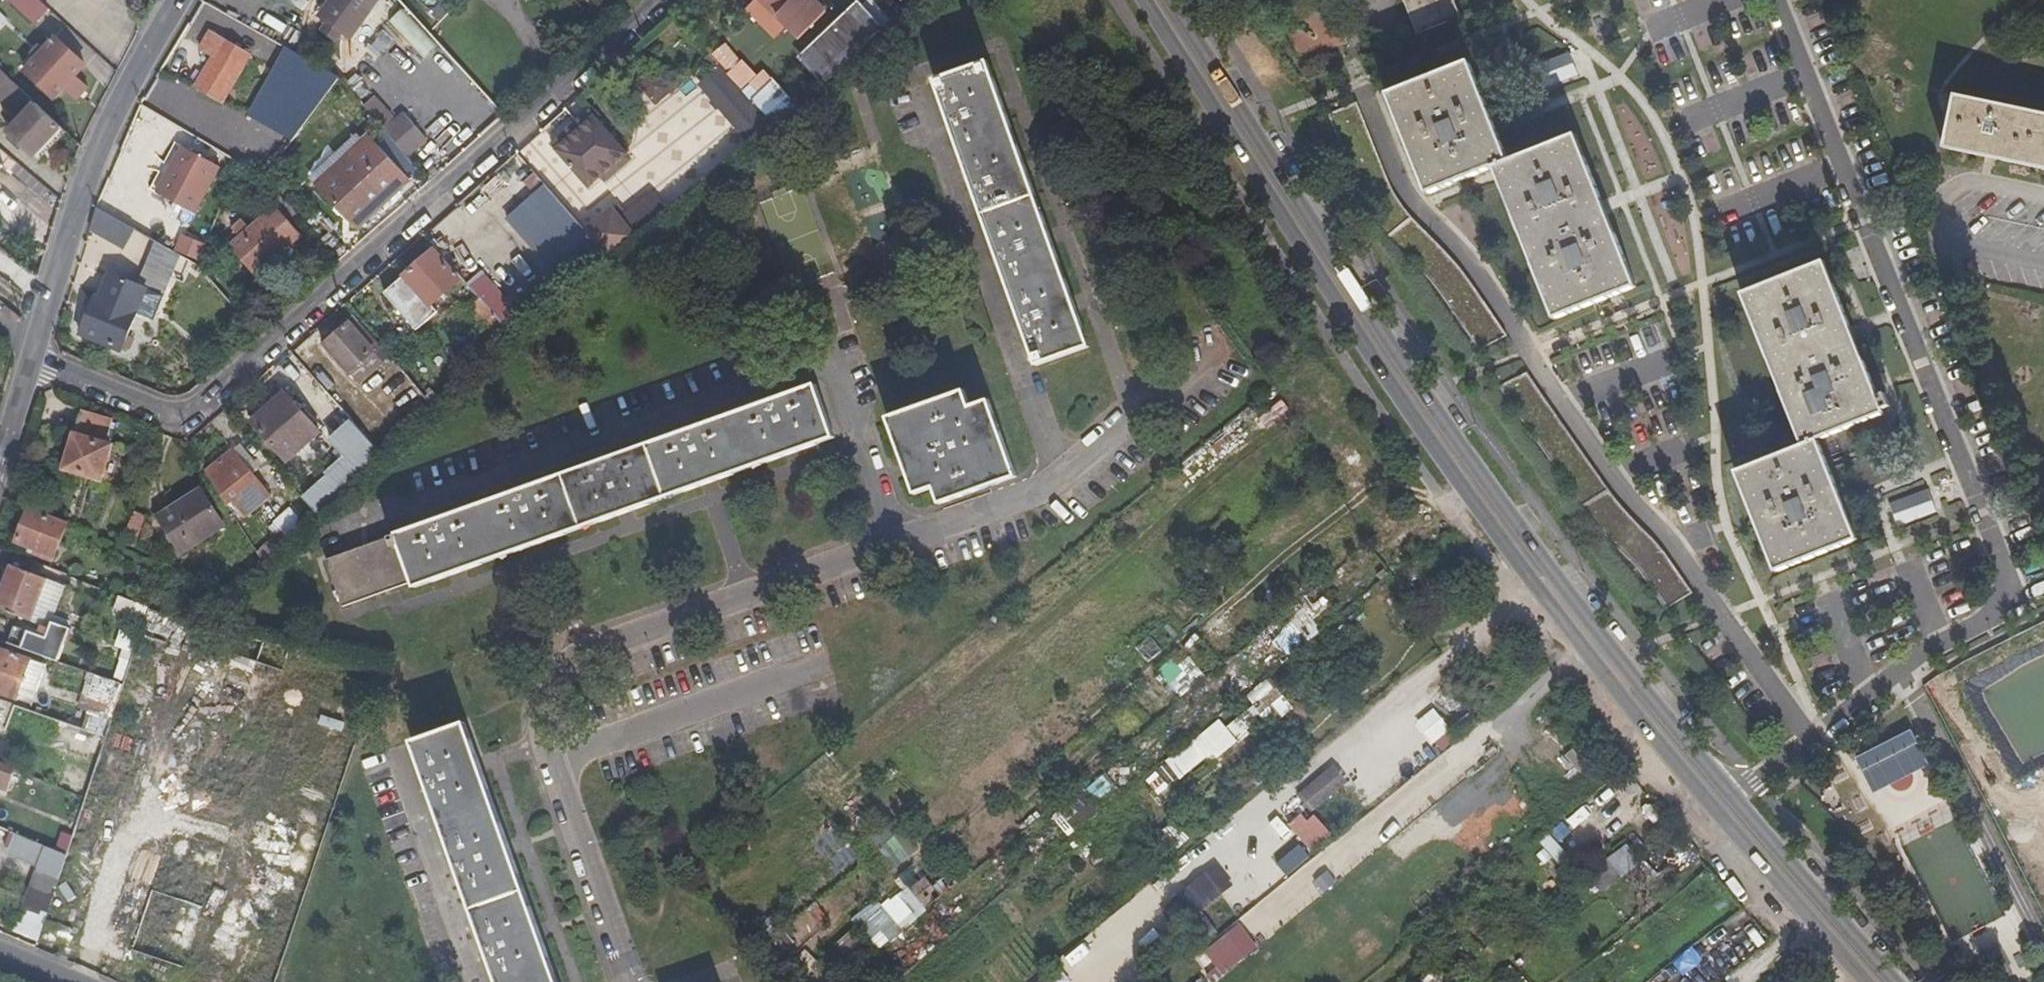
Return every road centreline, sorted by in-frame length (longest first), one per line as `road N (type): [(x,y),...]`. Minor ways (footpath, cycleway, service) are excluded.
road 1 (residential): [(632,981),(547,763),(540,692),(568,659),(1042,491),(1058,478),(917,100)]
road 2 (secondary): [(1144,0),(1458,482),(1649,730),(1864,981)]
road 3 (residential): [(1736,796),(1870,694),(1998,617),(2010,579),(1784,0)]
road 4 (secondary): [(1736,796),(1477,468),(1168,0)]
road 5 (residential): [(656,0),(203,403),(168,409),(31,363)]
road 6 (residential): [(31,363),(120,102),(177,0)]
road 7 (secondary): [(1901,981),(1736,796)]

